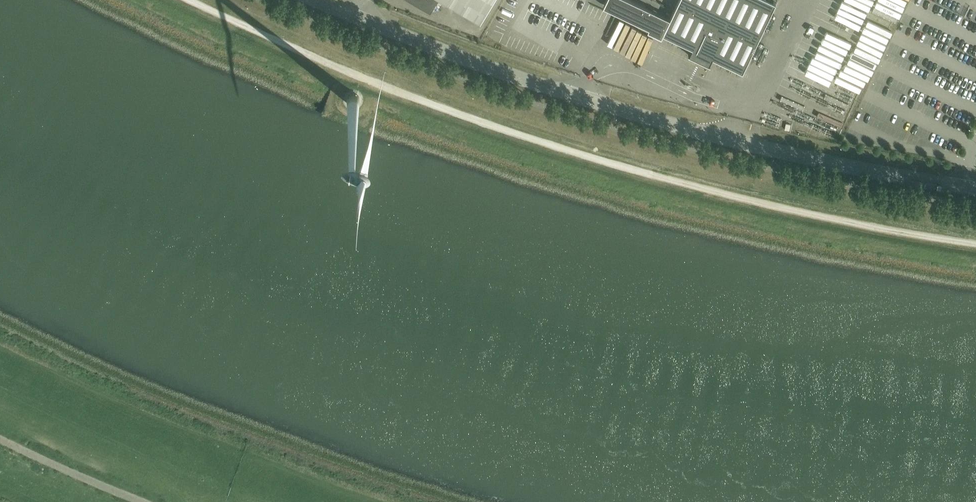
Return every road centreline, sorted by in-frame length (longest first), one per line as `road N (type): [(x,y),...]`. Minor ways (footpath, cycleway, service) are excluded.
road 1 (unclassified): [(975,189),(840,166),(581,100),(318,0)]

